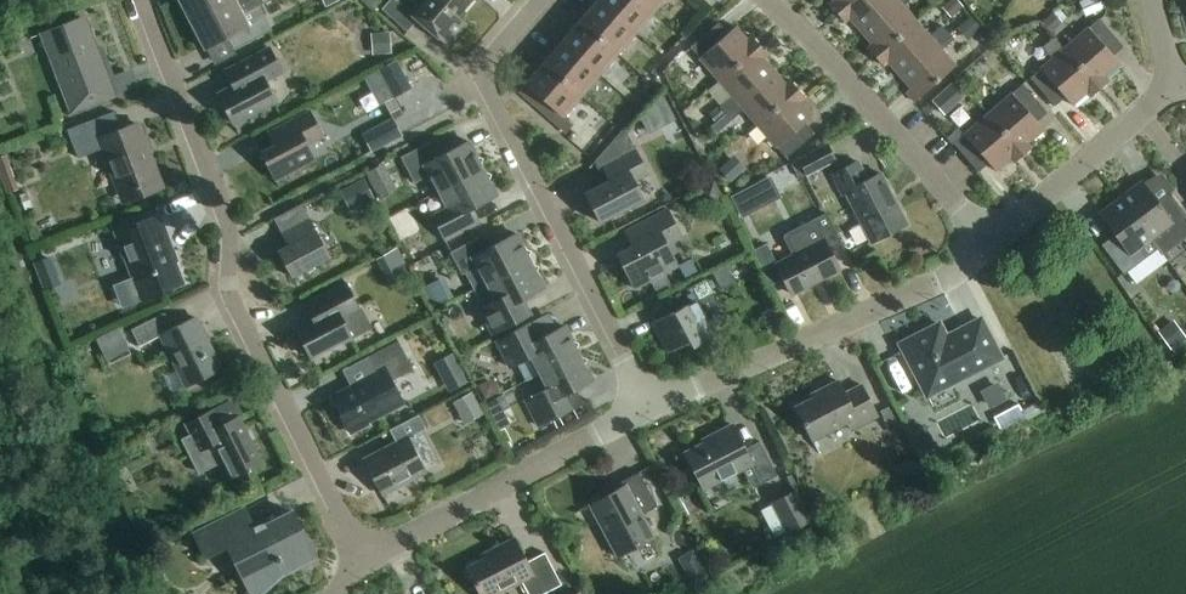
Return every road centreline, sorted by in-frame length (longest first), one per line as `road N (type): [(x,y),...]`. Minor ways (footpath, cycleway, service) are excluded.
road 1 (residential): [(365,562),(228,283),(226,209),(141,0)]
road 2 (residential): [(648,407),(475,73),(538,0)]
road 3 (residential): [(648,407),(941,280),(984,247)]
road 4 (residential): [(984,247),(764,0)]
road 5 (residential): [(365,562),(648,407)]
road 6 (residential): [(984,247),(1172,88)]

